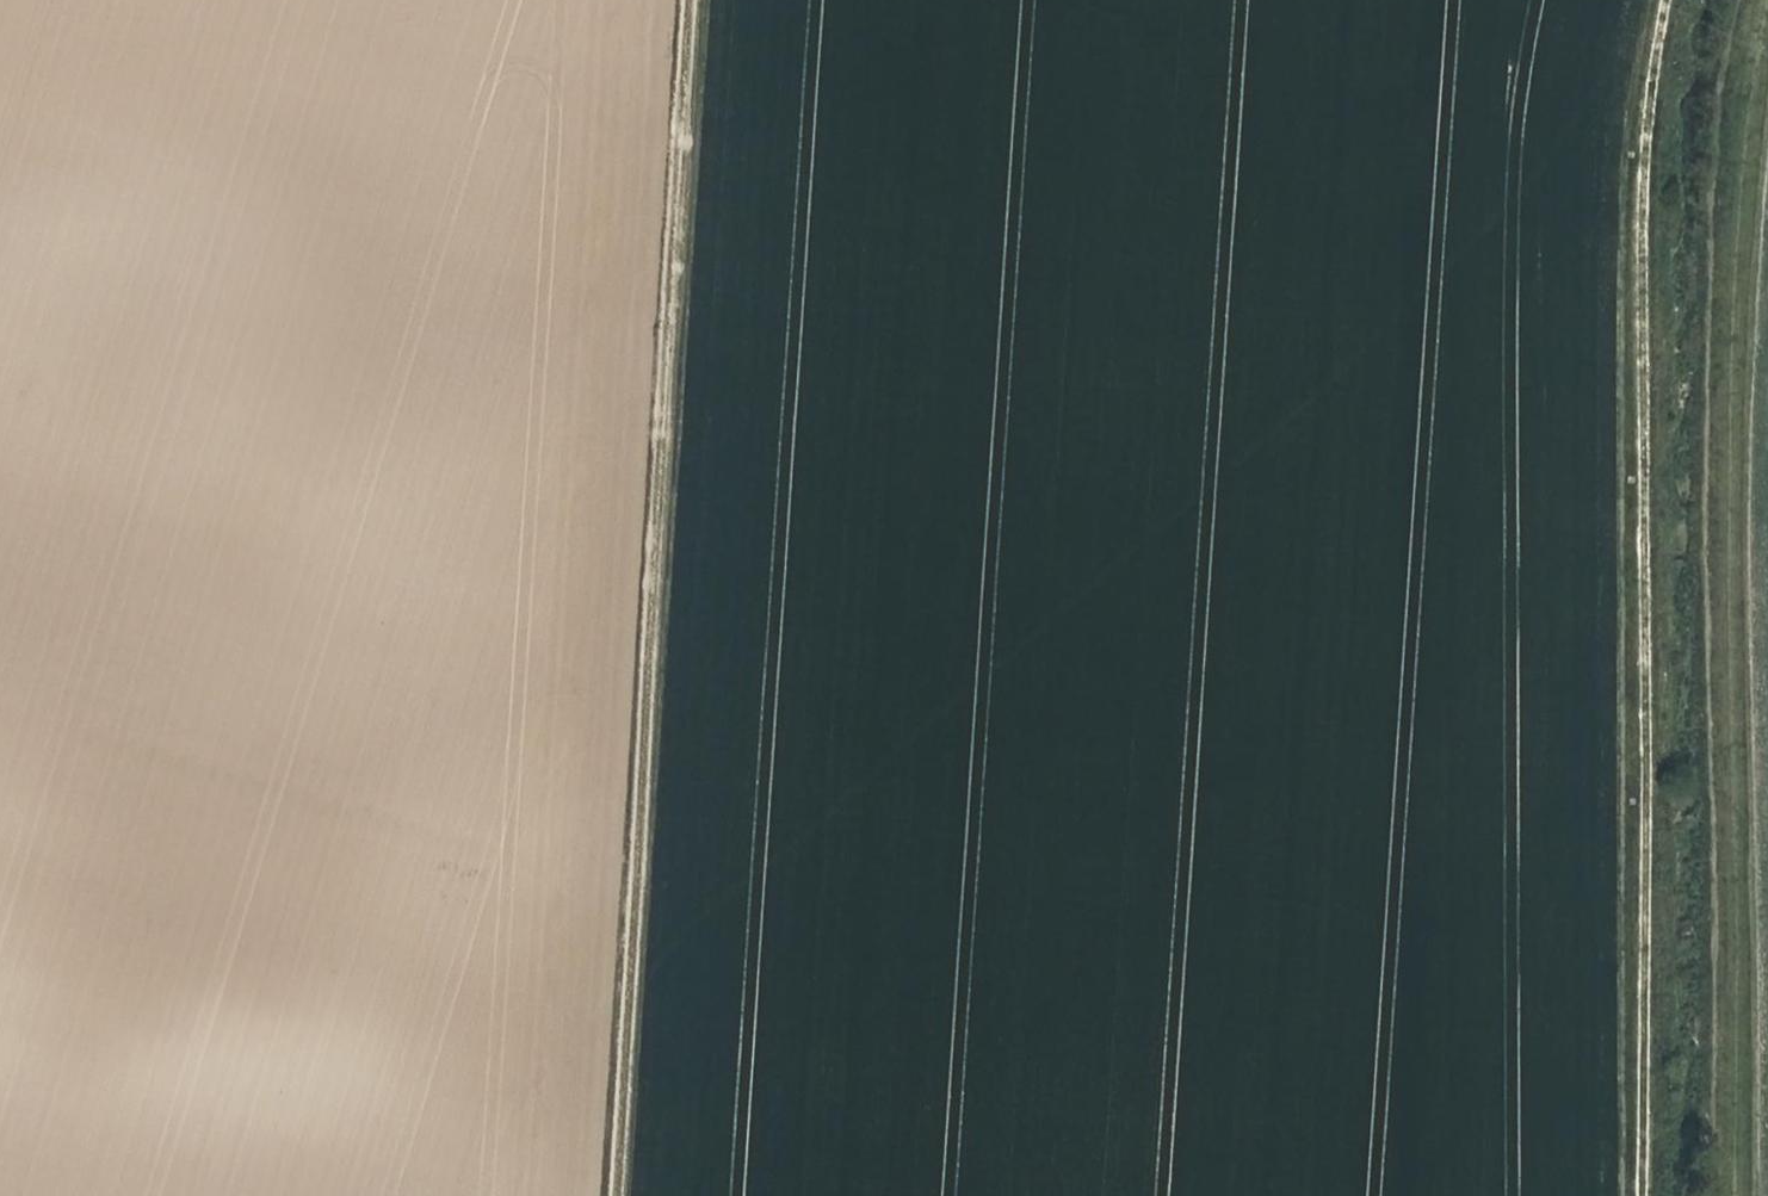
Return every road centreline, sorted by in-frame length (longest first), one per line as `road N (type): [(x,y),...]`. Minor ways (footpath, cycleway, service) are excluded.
road 1 (track): [(615,1195),(688,0)]
road 2 (track): [(1678,0),(1646,265),(1638,1195)]

